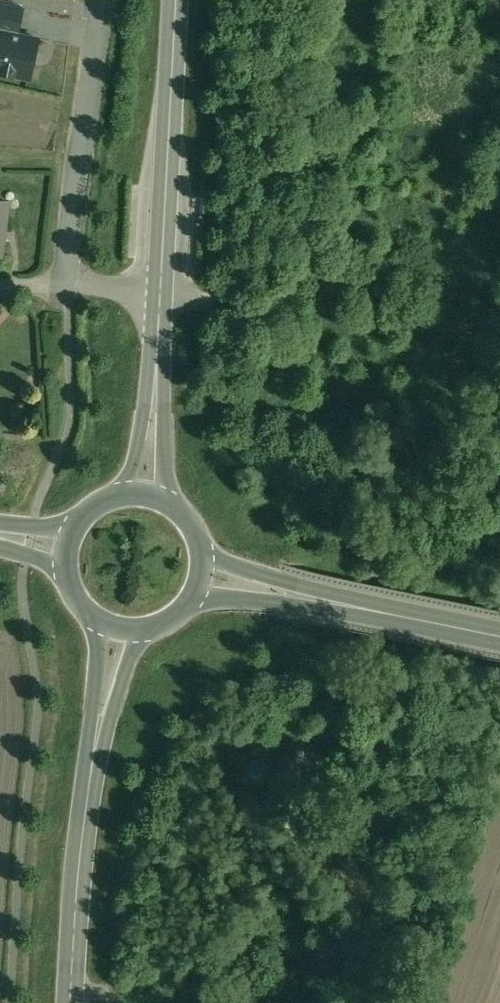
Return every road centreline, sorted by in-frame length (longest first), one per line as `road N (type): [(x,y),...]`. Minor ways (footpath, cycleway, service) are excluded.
road 1 (residential): [(160,295),(62,282),(102,0)]
road 2 (secondary): [(71,1002),(83,831),(119,630)]
road 3 (secondary): [(160,295),(175,0)]
road 4 (primary): [(403,616),(202,548)]
road 5 (primary): [(192,601),(403,616)]
road 6 (secondary): [(170,505),(160,295)]
road 7 (secondary): [(160,295),(125,497)]

